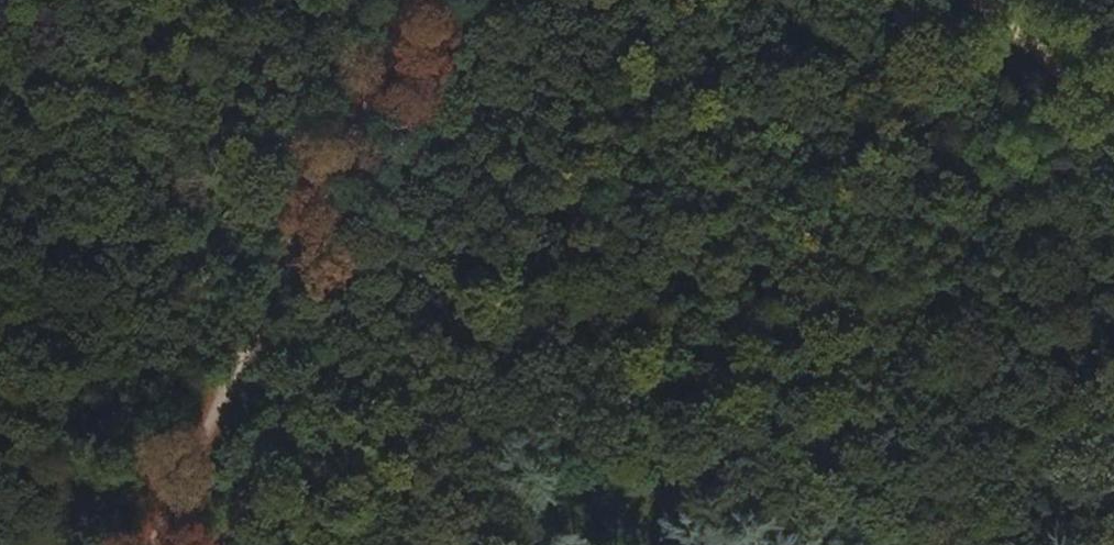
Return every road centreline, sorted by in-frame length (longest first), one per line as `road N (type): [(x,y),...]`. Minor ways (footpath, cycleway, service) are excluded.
road 1 (track): [(430,0),(155,544)]
road 2 (track): [(970,0),(1113,110)]

